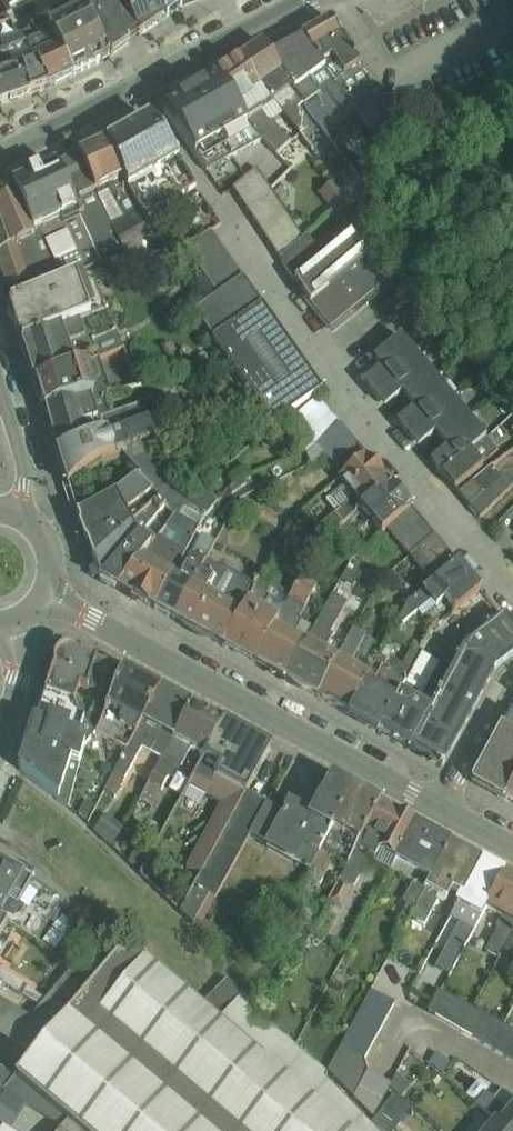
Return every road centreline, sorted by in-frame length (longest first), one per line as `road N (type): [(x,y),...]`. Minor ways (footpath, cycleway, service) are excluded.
road 1 (unclassified): [(227,210),(331,364),(512,588)]
road 2 (tertiary): [(439,806),(38,596)]
road 3 (tertiary): [(310,0),(0,151)]
road 4 (unclassified): [(512,673),(439,806)]
road 5 (tertiary): [(12,512),(24,458),(0,381)]
road 6 (tertiary): [(0,741),(19,667),(8,617)]

